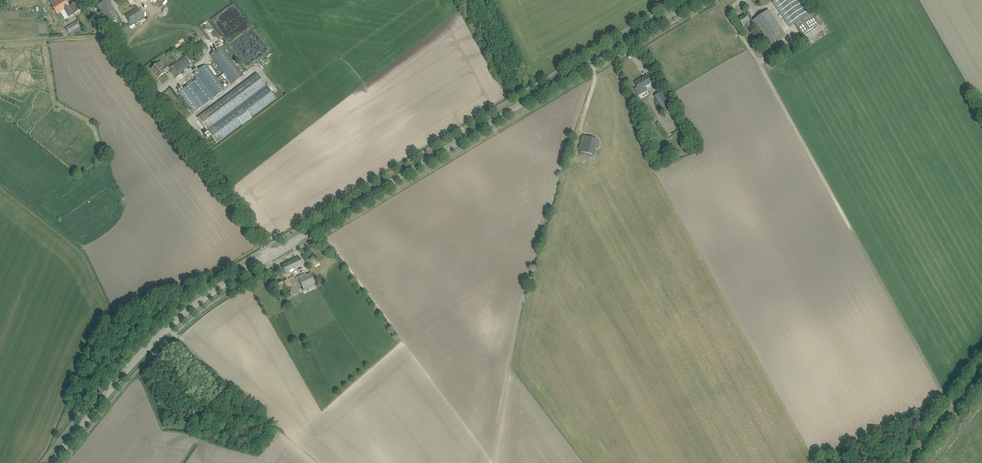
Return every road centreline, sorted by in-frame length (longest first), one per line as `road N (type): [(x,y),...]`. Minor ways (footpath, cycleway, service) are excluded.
road 1 (tertiary): [(271,255),(693,0)]
road 2 (unclassified): [(271,255),(86,0)]
road 3 (tertiary): [(53,462),(163,333),(271,255)]

